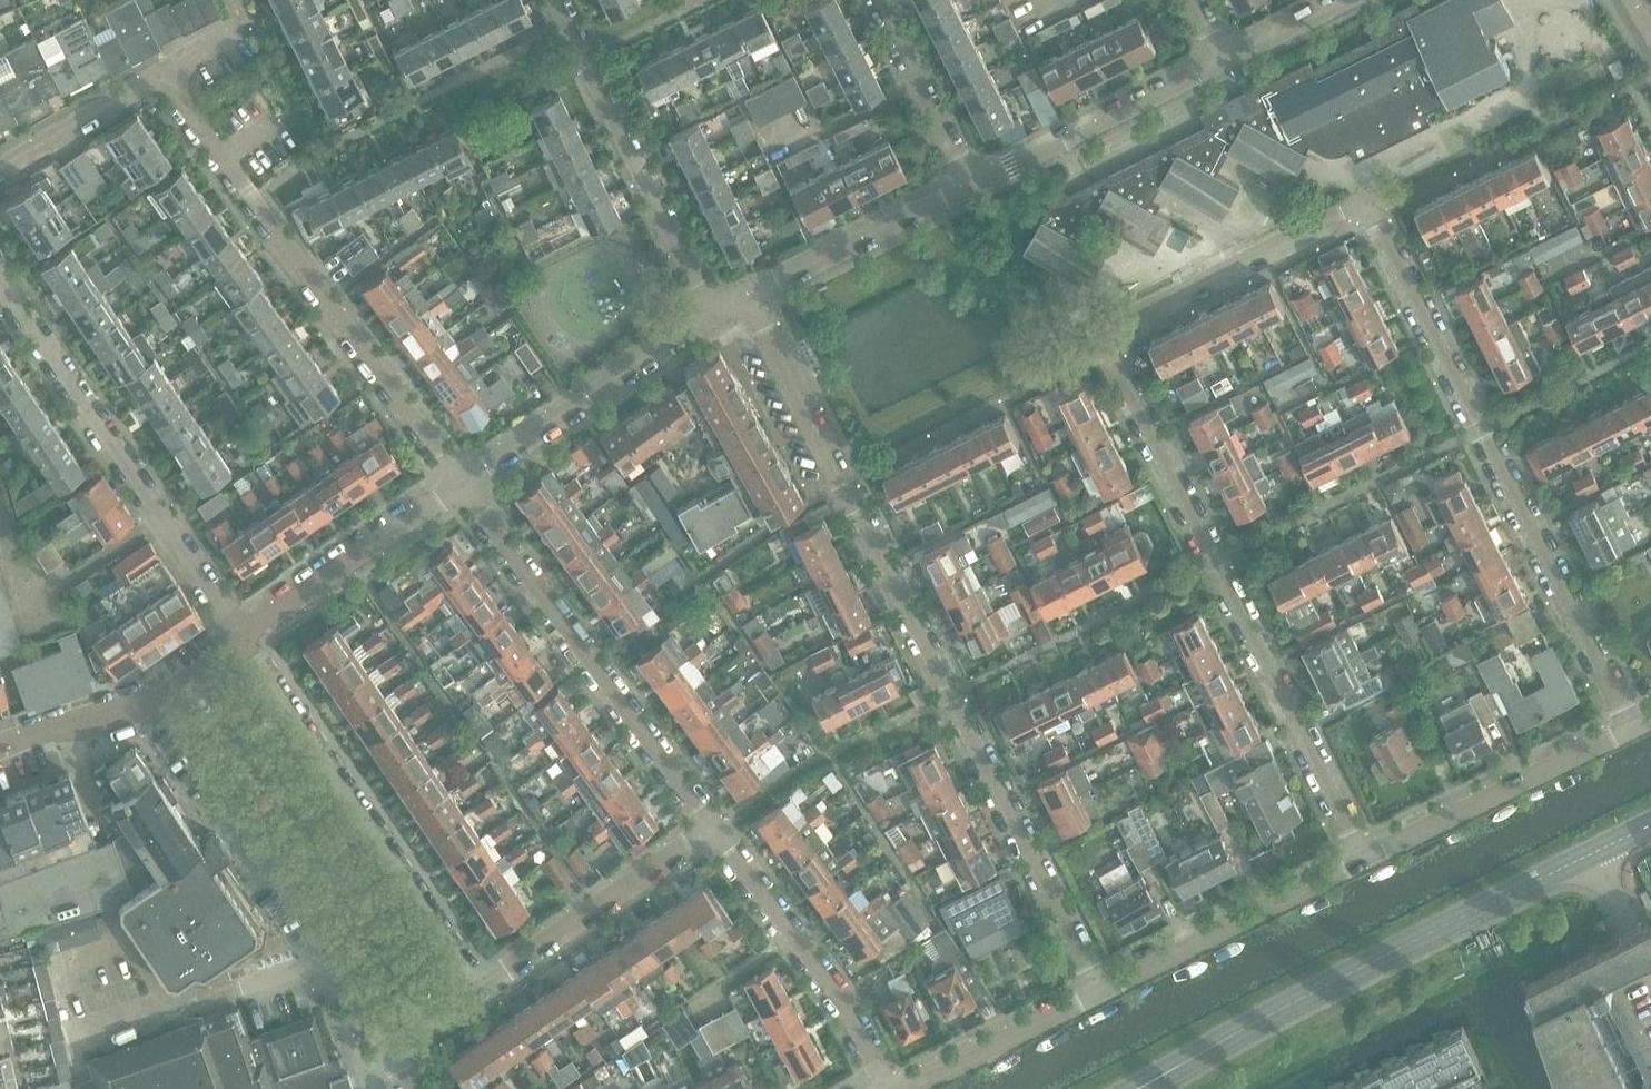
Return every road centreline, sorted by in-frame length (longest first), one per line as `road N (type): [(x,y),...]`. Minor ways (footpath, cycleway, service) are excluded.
road 1 (residential): [(1631,728),(1365,201),(1101,328),(1365,860)]
road 2 (residential): [(1100,993),(750,297)]
road 3 (residential): [(162,63),(466,483)]
road 4 (tertiary): [(1149,1088),(1599,852)]
road 5 (residential): [(246,635),(0,270)]
road 6 (residential): [(466,483),(716,824)]
road 7 (residential): [(488,979),(246,635)]
road 8 (residential): [(718,312),(555,0)]
road 9 (residential): [(143,700),(333,956)]
road 10 (residential): [(716,824),(846,1010),(888,1088)]
road 11 (residential): [(466,483),(718,312)]
road 12 (residential): [(1365,860),(1631,728)]
road 13 (residential): [(1100,993),(1365,860)]
road 14 (residential): [(971,188),(1220,55)]
road 15 (residential): [(488,979),(716,824)]
road 16 (residential): [(246,635),(466,483)]
road 17 (residential): [(750,297),(971,188)]
road 18 (residential): [(899,1088),(1100,993)]
road 19 (residential): [(971,188),(877,0)]
road 20 (residential): [(0,162),(162,63)]
road 21 (residential): [(333,956),(175,1012)]
road 22 (residential): [(0,749),(143,700)]
road 23 (residential): [(1220,55),(1336,0)]
road 24 (residential): [(143,700),(246,635)]

